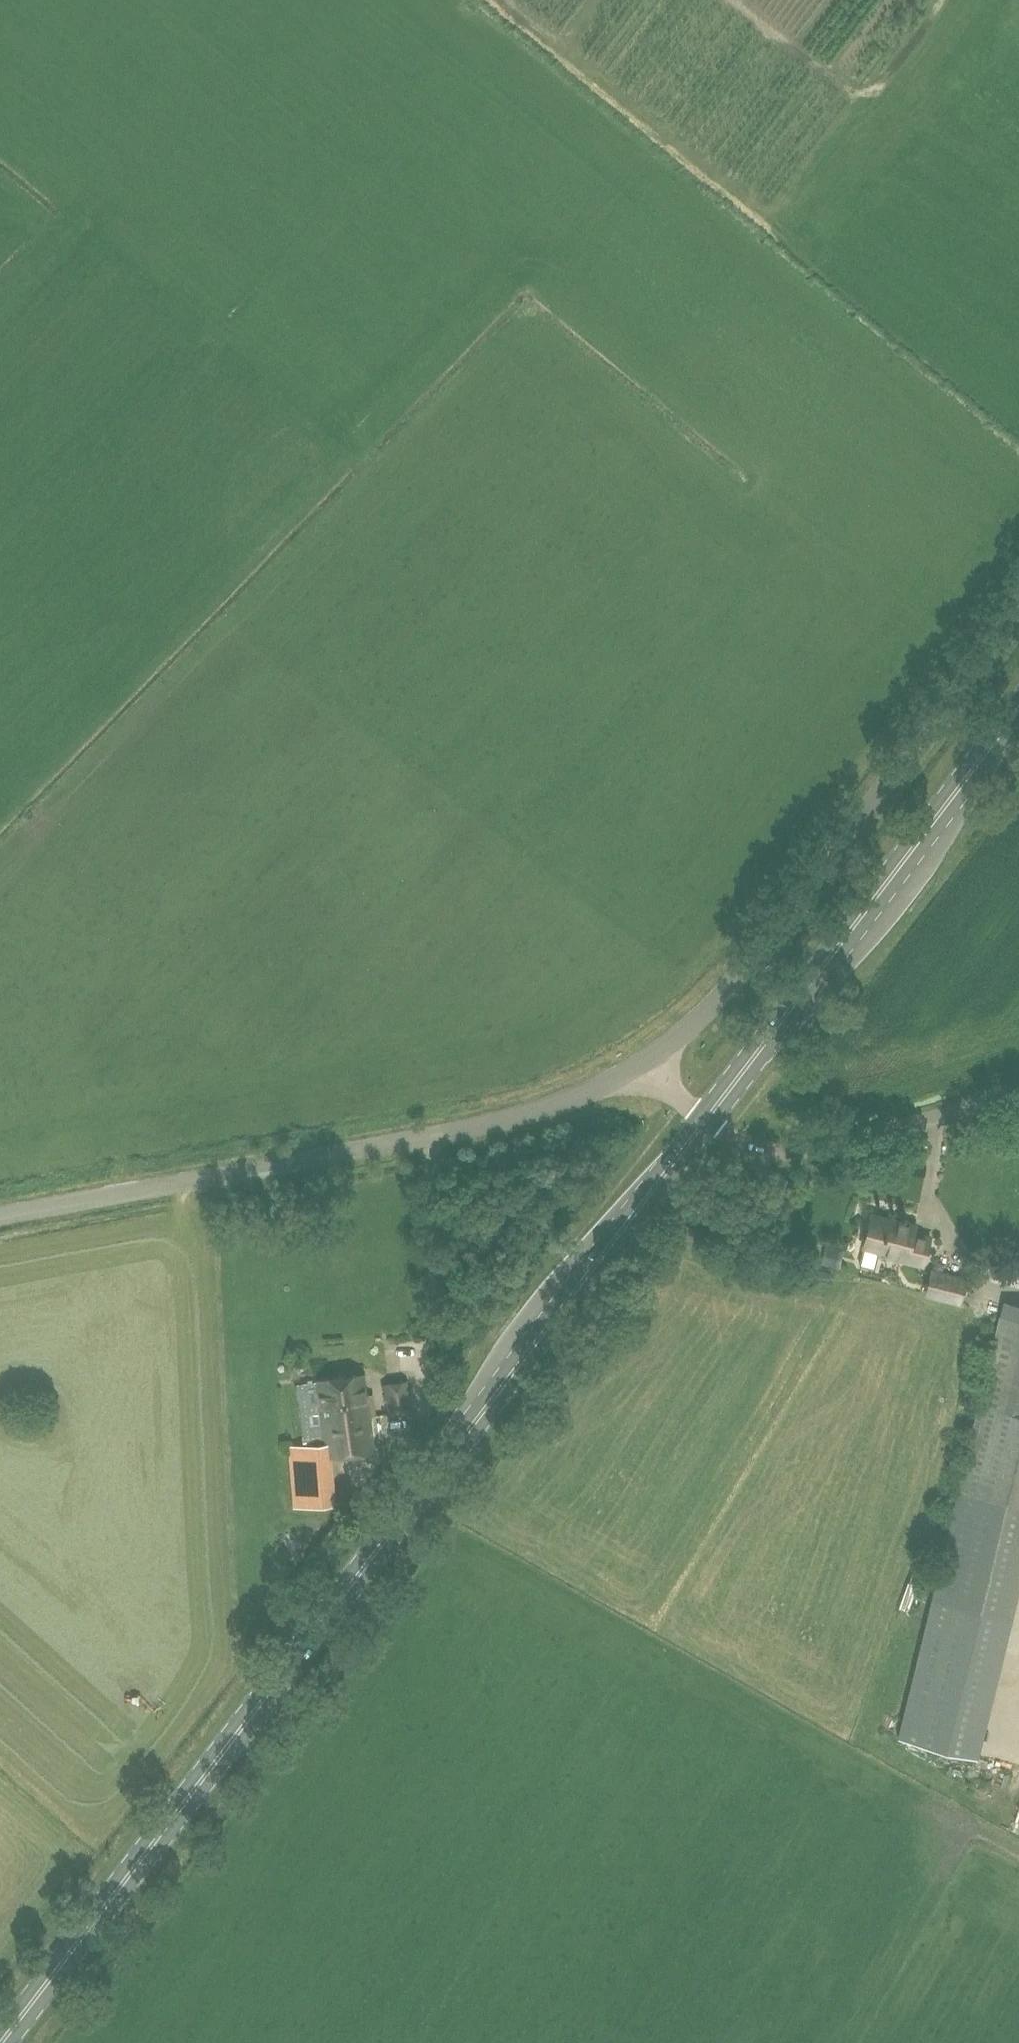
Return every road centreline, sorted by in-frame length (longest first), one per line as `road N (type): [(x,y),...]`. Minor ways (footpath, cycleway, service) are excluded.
road 1 (primary): [(0,2042),(707,1117)]
road 2 (unclassified): [(0,1215),(512,1115),(642,1060)]
road 3 (unclassified): [(642,1060),(691,1025),(762,948),(1018,611)]
road 4 (primary): [(707,1117),(1018,709)]
road 5 (unclassified): [(1018,1093),(799,1153),(744,1145)]

